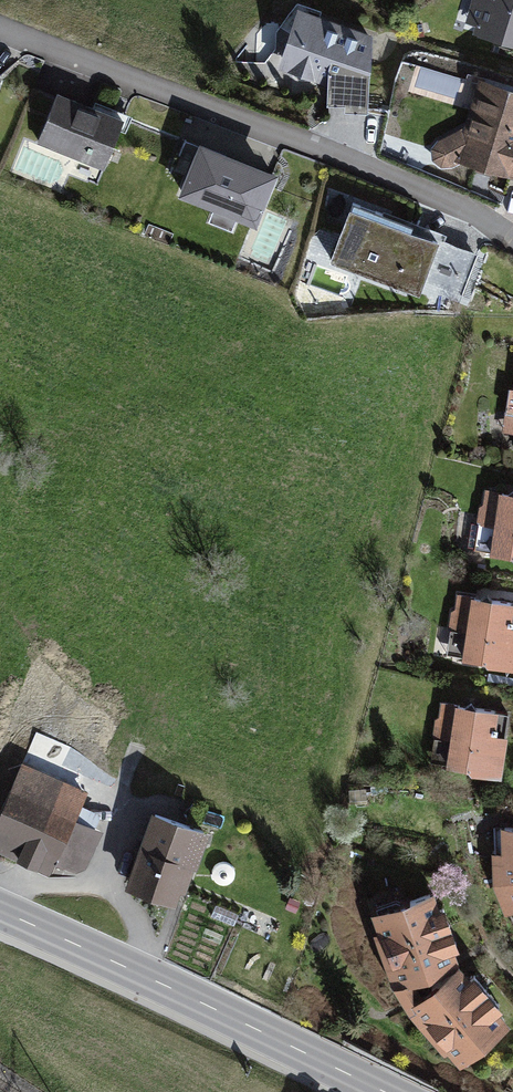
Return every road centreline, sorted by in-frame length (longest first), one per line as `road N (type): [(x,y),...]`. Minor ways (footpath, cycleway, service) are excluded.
road 1 (residential): [(512,239),(475,213),(292,137),(0,26)]
road 2 (secondary): [(0,910),(383,1091)]

